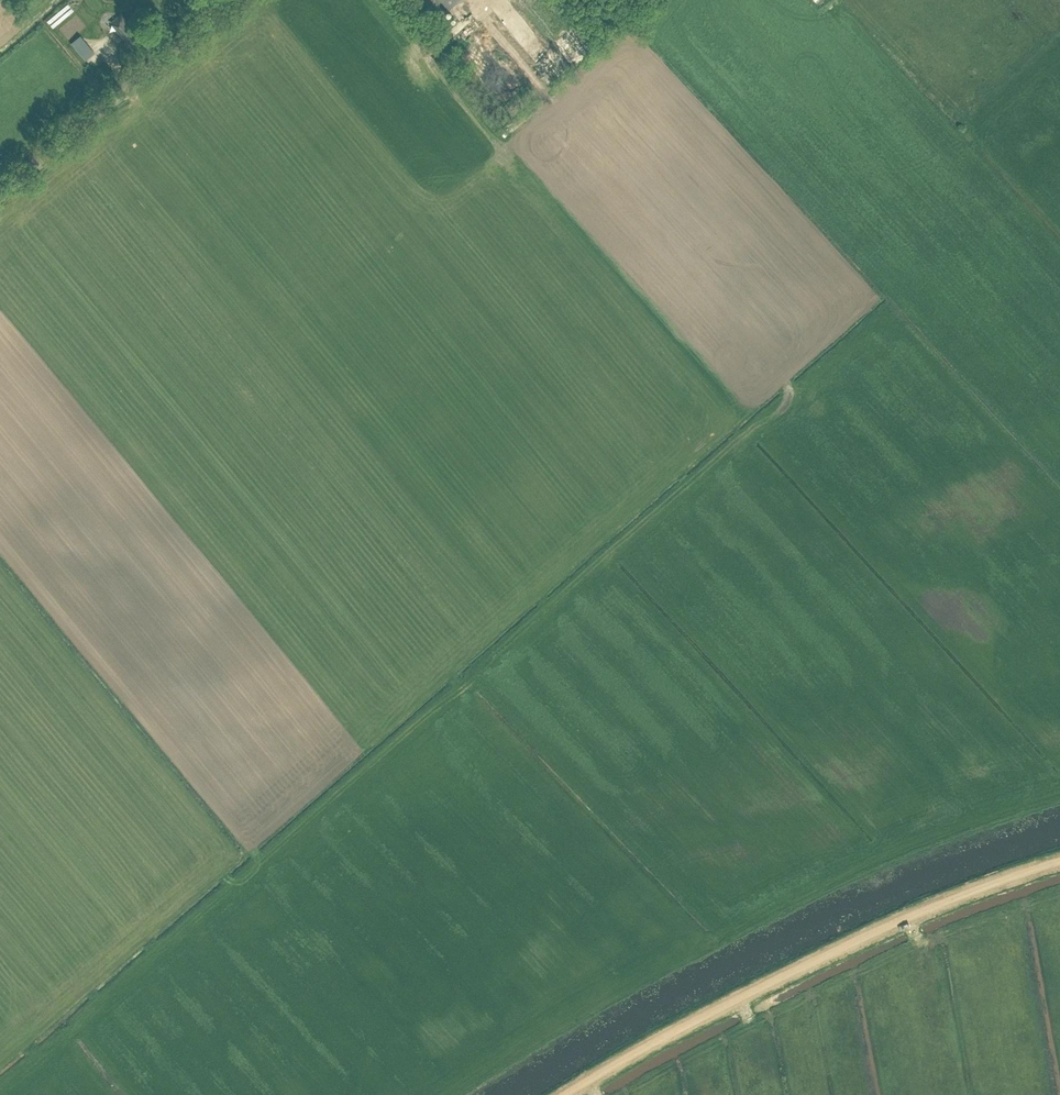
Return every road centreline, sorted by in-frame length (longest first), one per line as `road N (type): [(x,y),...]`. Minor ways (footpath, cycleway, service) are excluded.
road 1 (track): [(564,1094),(766,984),(941,902),(1059,860)]
road 2 (unclassified): [(0,190),(229,0)]

